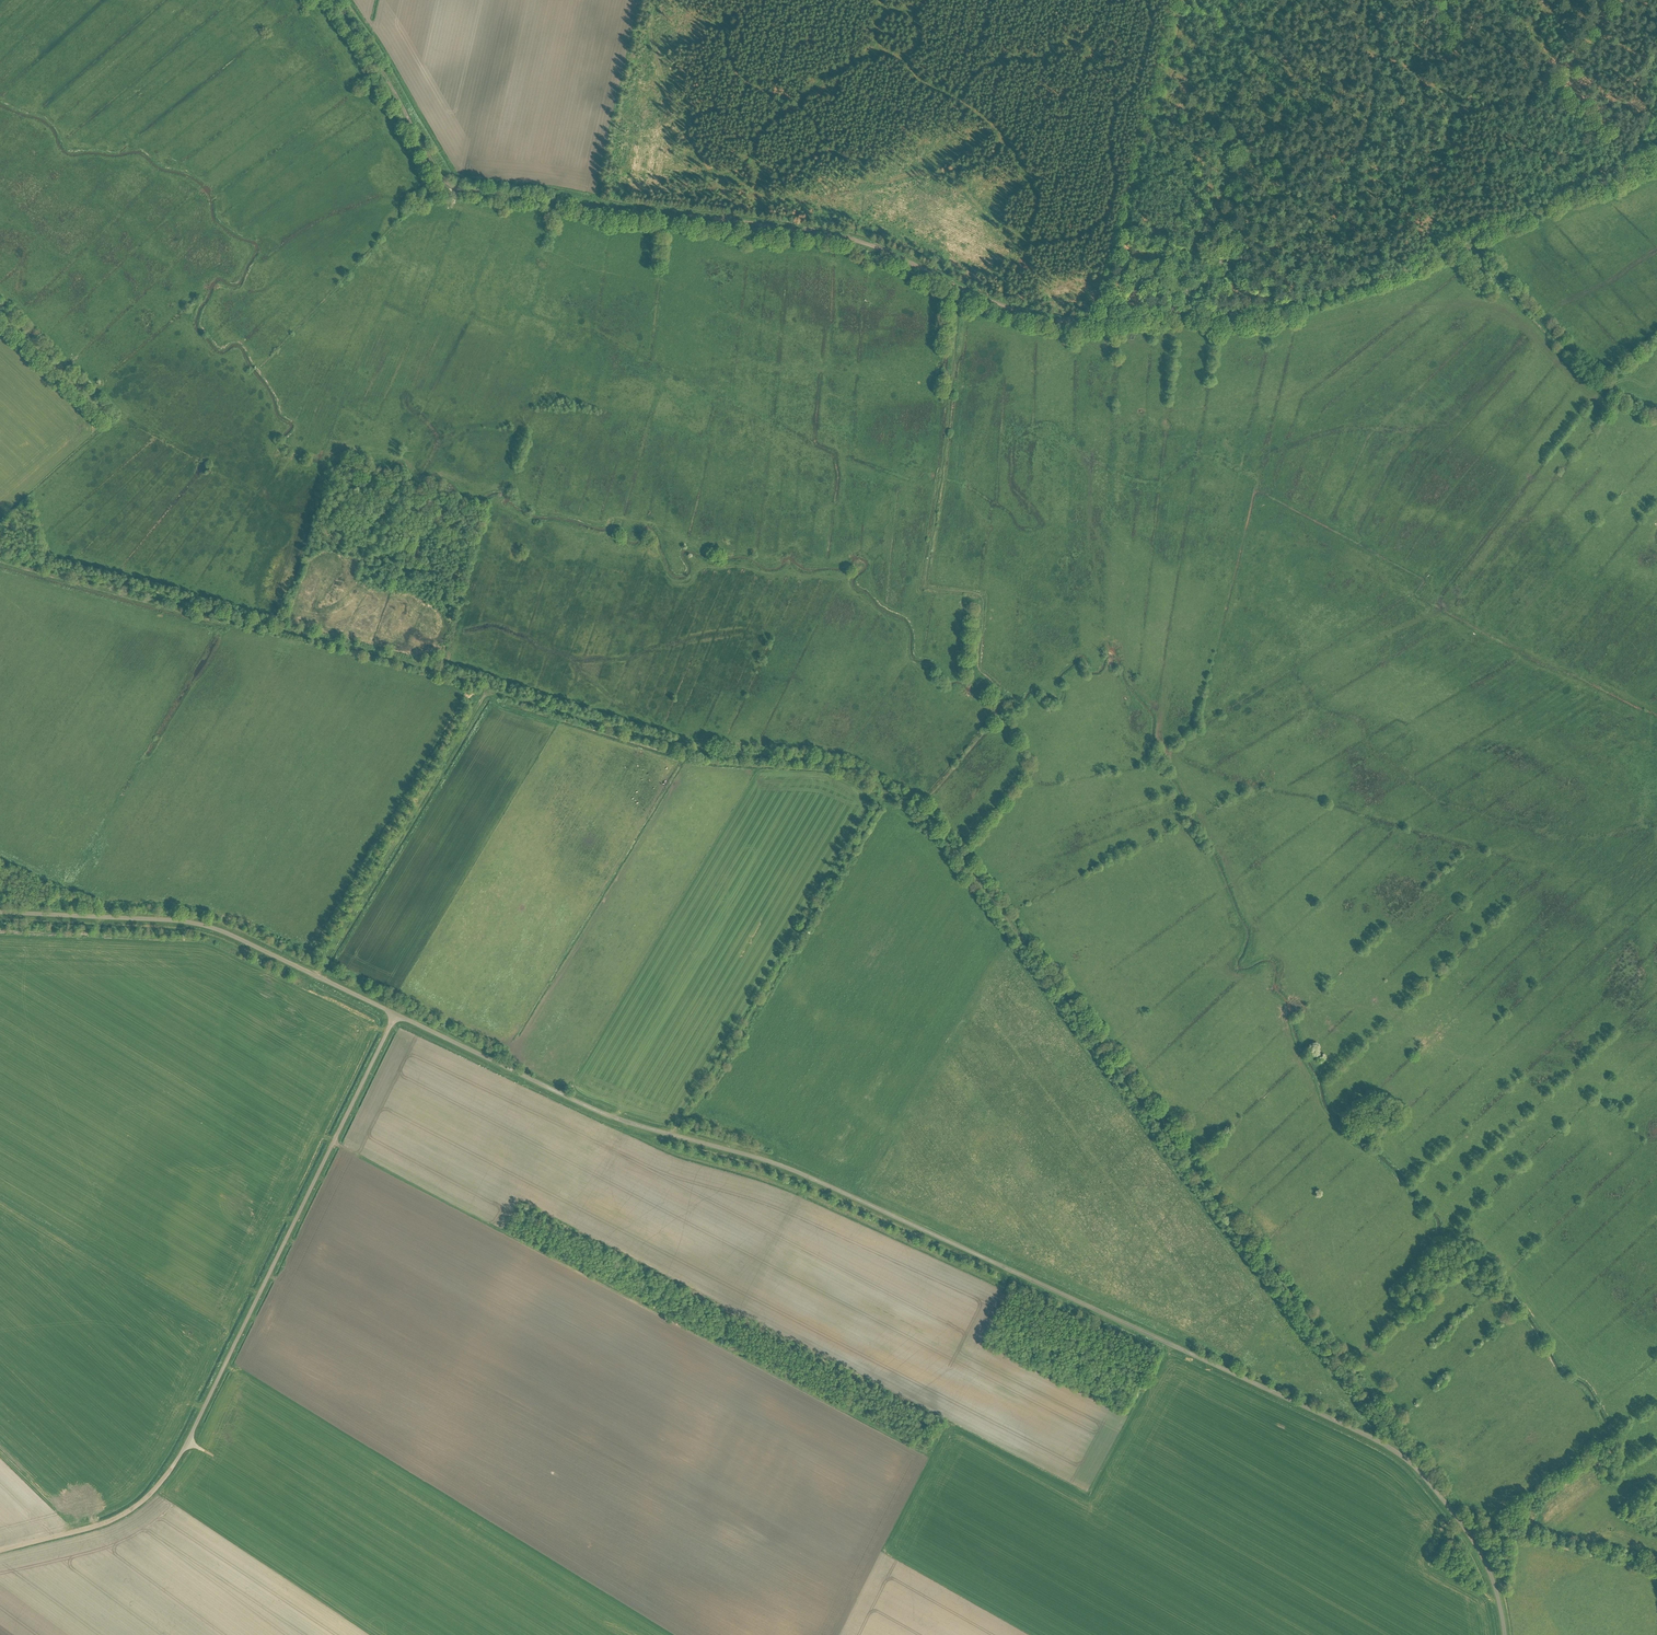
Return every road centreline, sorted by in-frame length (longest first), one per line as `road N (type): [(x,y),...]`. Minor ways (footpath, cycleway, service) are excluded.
road 1 (unclassified): [(1505,1634),(1490,1573),(1467,1532),(1415,1467),(1385,1445),(807,1176),(609,1115),(397,1014)]
road 2 (track): [(1400,1455),(1371,1400),(918,807)]
road 3 (track): [(334,0),(454,187),(837,238),(967,292)]
road 4 (unclassified): [(98,1525),(144,1498),(179,1456),(397,1014)]
road 5 (track): [(967,292),(1070,323),(1290,307),(1467,249)]
road 6 (track): [(489,688),(0,555)]
road 7 (track): [(918,807),(826,761),(698,751),(489,688)]
road 8 (unclassified): [(397,1014),(203,924),(0,912)]
road 9 (track): [(889,791),(689,1115),(670,1134)]
road 10 (track): [(1165,312),(1177,261),(1245,158),(1181,53),(1185,0)]
road 11 (track): [(316,976),(489,688)]
road 12 (track): [(1467,249),(1598,380),(1656,410)]
road 13 (track): [(1467,1532),(1538,1542),(1656,1578)]

